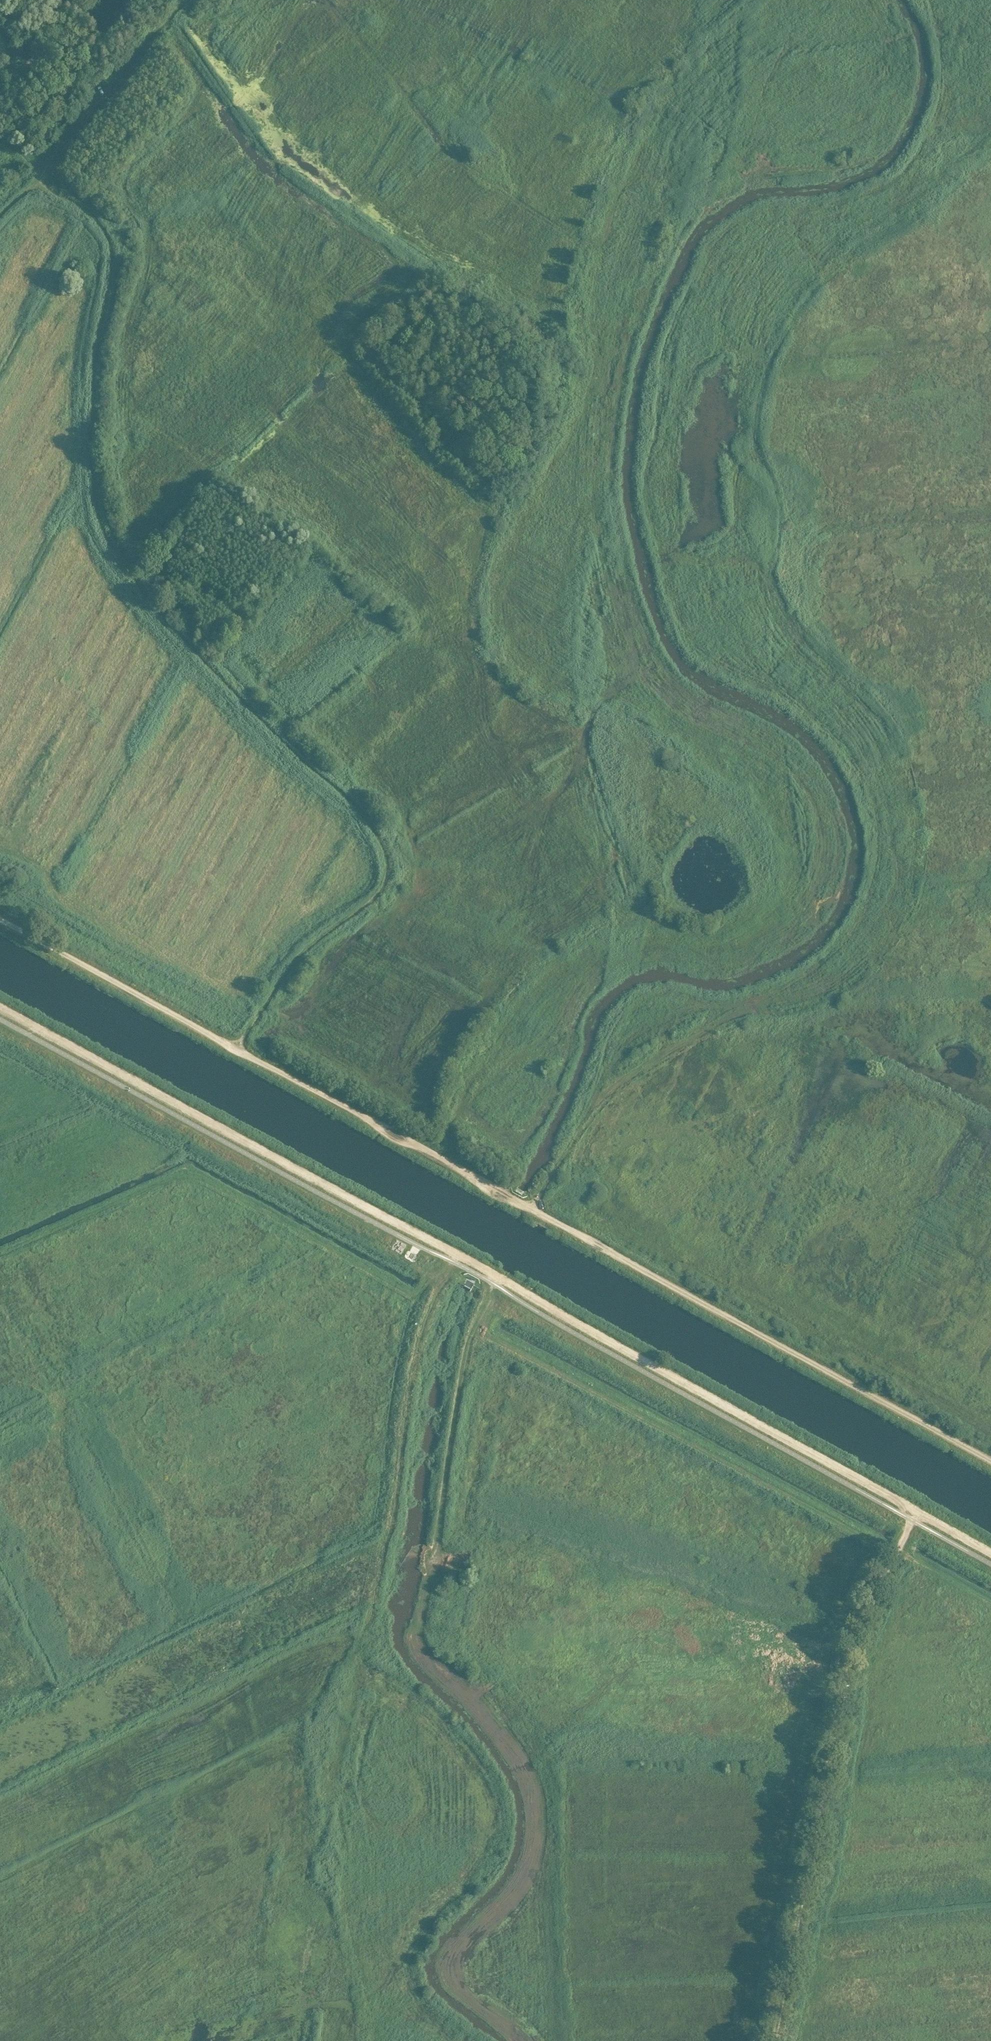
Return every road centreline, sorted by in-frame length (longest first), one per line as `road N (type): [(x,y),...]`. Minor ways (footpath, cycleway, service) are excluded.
road 1 (track): [(0,921),(990,1465)]
road 2 (track): [(990,1545),(0,1008)]
road 3 (track): [(238,1052),(305,952),(376,899),(387,858),(364,813),(197,651),(108,536),(97,495),(95,373),(117,271),(113,239),(92,214),(40,187)]
road 4 (track): [(917,1519),(854,1643),(774,2040)]
road 5 (track): [(195,0),(40,187),(0,220)]

